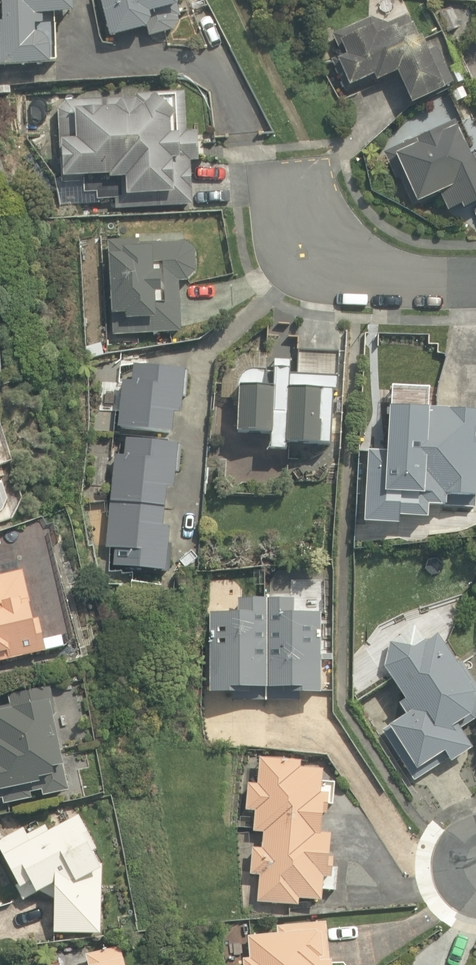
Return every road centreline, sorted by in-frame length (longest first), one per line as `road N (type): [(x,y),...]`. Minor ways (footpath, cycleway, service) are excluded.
road 1 (residential): [(475,280),(352,271),(317,245),(297,202)]

